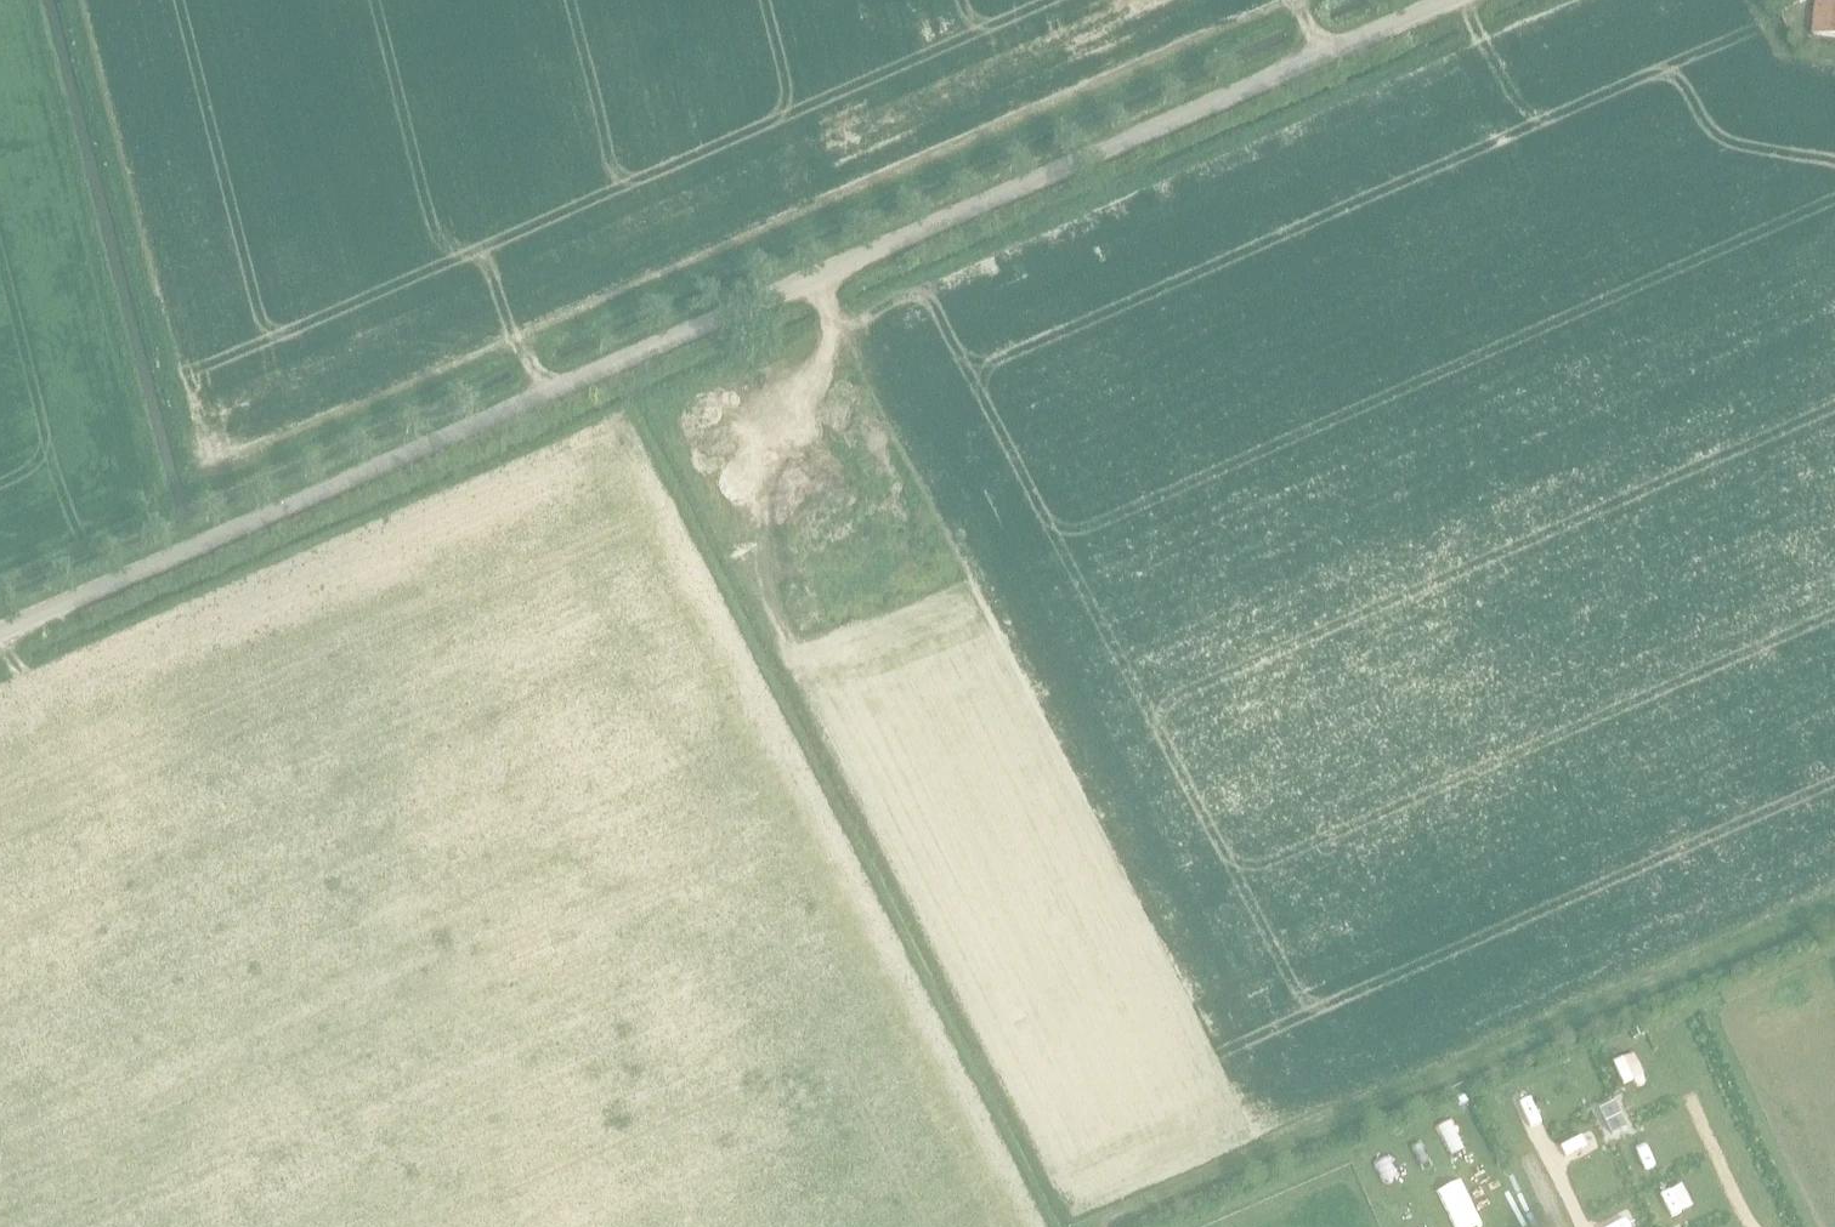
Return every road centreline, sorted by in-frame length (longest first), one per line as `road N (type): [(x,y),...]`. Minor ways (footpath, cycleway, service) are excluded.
road 1 (unclassified): [(0,631),(1451,0)]

